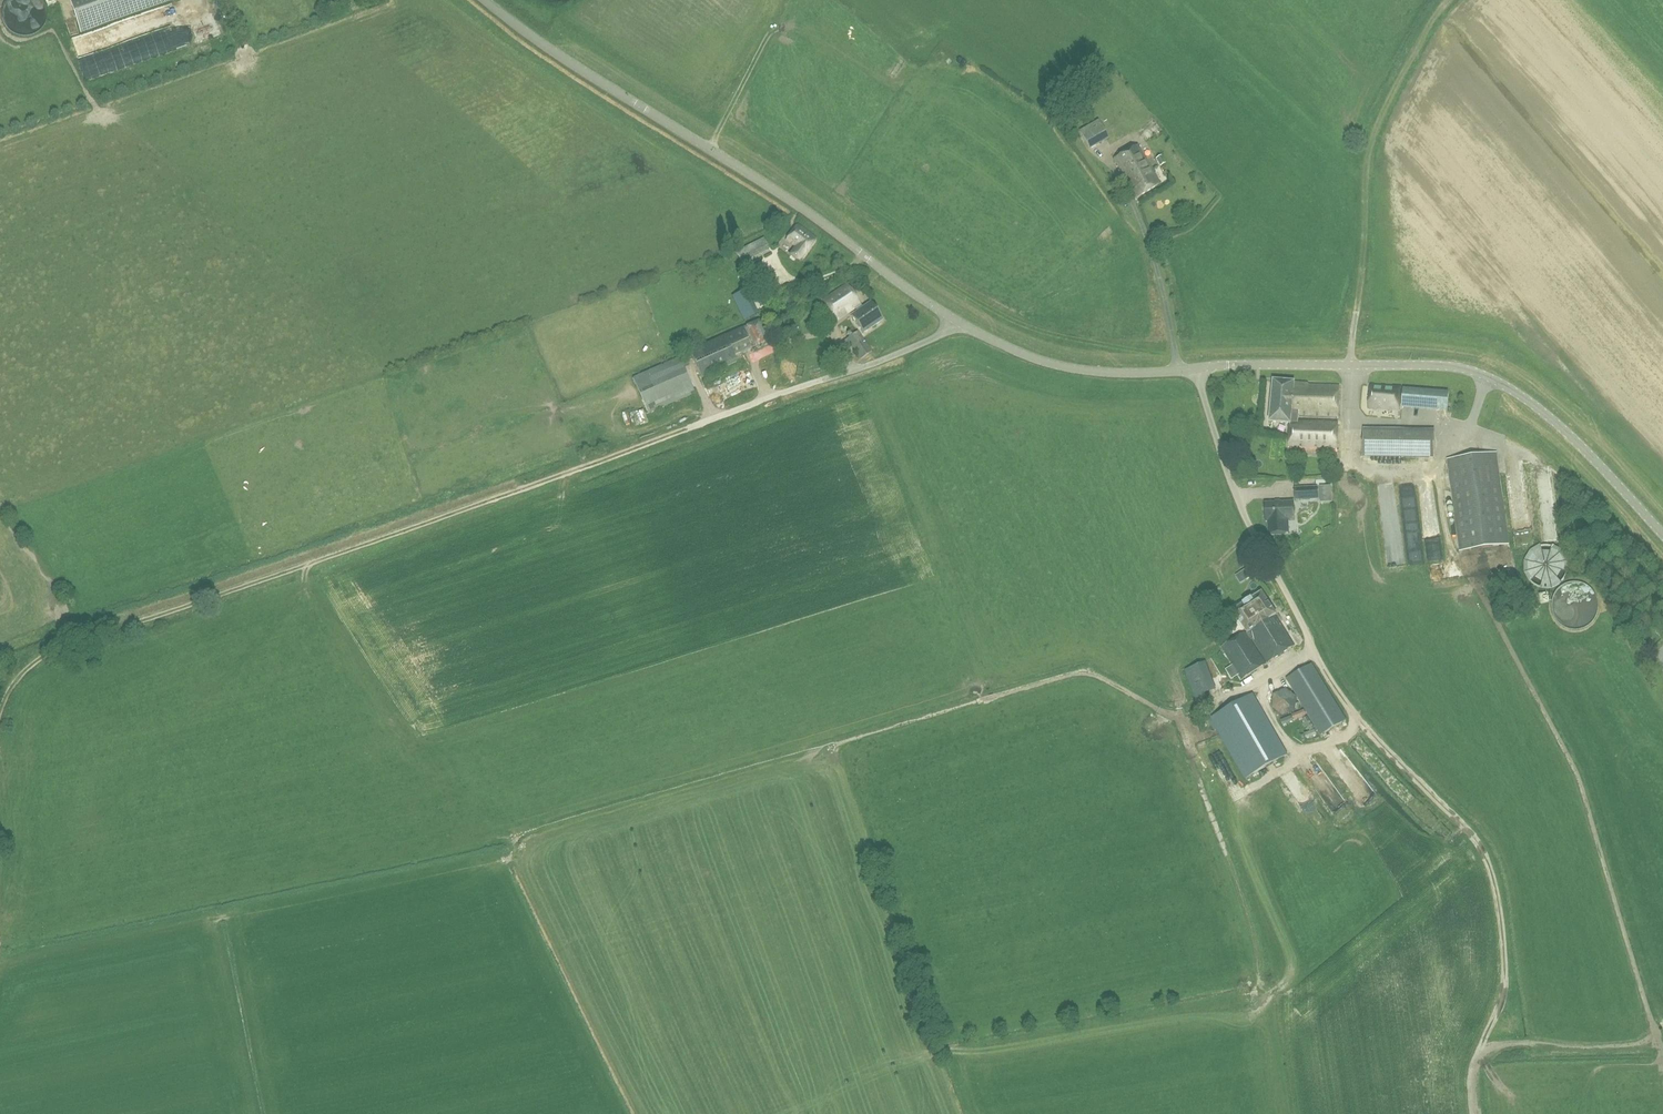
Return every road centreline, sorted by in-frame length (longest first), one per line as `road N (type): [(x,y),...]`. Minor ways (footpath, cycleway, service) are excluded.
road 1 (tertiary): [(1662,535),(1554,421),(1479,372),(1262,365),(1125,373),(1018,352),(945,313),(778,192),(544,47),(487,0)]
road 2 (track): [(0,709),(21,669),(57,646),(689,428)]
road 3 (track): [(1450,0),(1430,24),(1368,145),(1350,365)]

